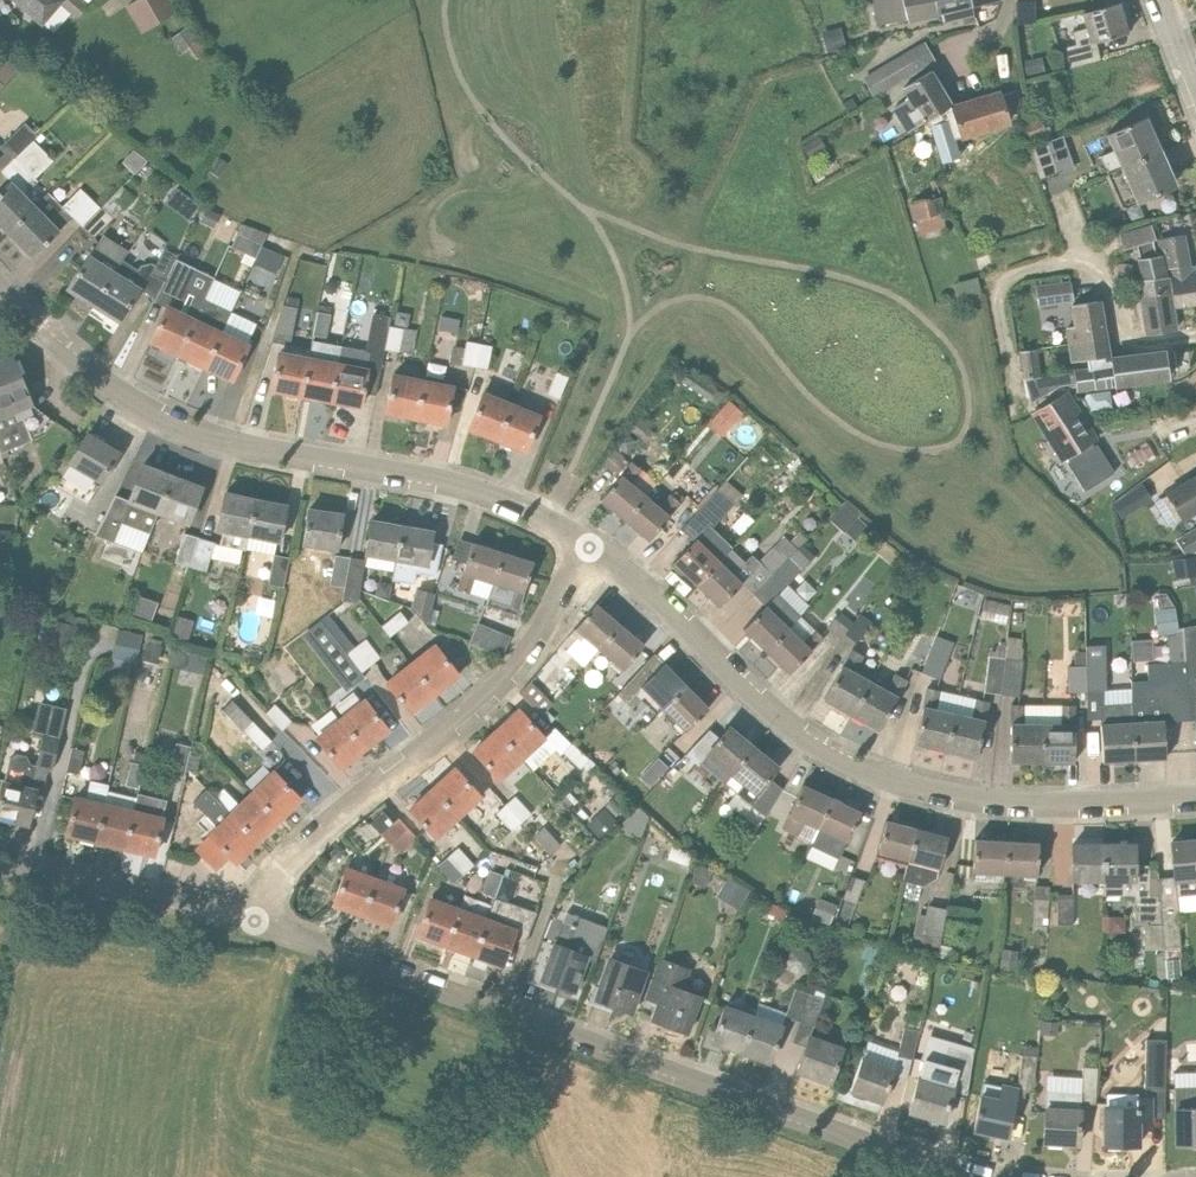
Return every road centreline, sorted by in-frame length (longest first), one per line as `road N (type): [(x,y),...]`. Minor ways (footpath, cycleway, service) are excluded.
road 1 (residential): [(987,1176),(894,1154),(252,919)]
road 2 (unclassified): [(1195,795),(1014,802),(918,787),(850,766),(783,723),(661,601),(590,546)]
road 3 (unclassified): [(590,546),(460,484),(191,429),(115,389),(0,289)]
road 4 (residential): [(252,919),(269,882),(341,811),(505,678),(590,546)]
road 5 (residential): [(252,919),(0,860)]

